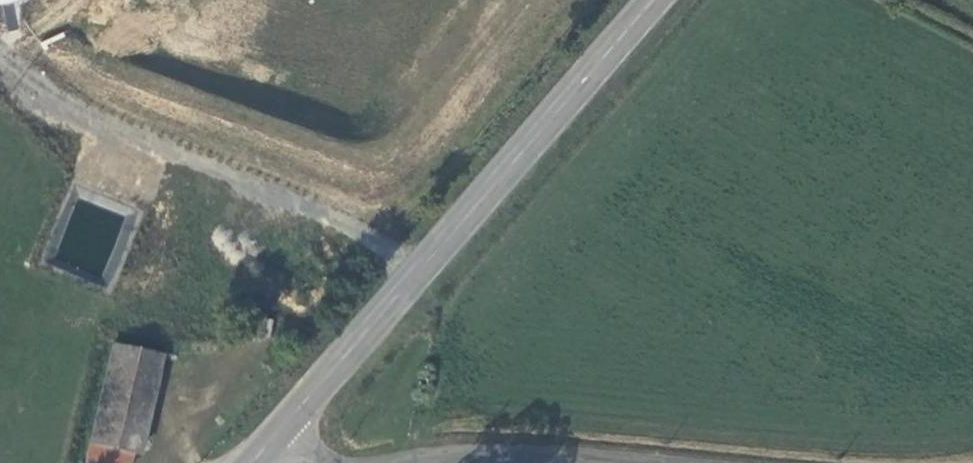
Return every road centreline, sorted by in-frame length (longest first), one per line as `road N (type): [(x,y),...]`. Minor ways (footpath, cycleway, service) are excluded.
road 1 (tertiary): [(276,439),(653,0)]
road 2 (unclassified): [(455,462),(594,462)]

